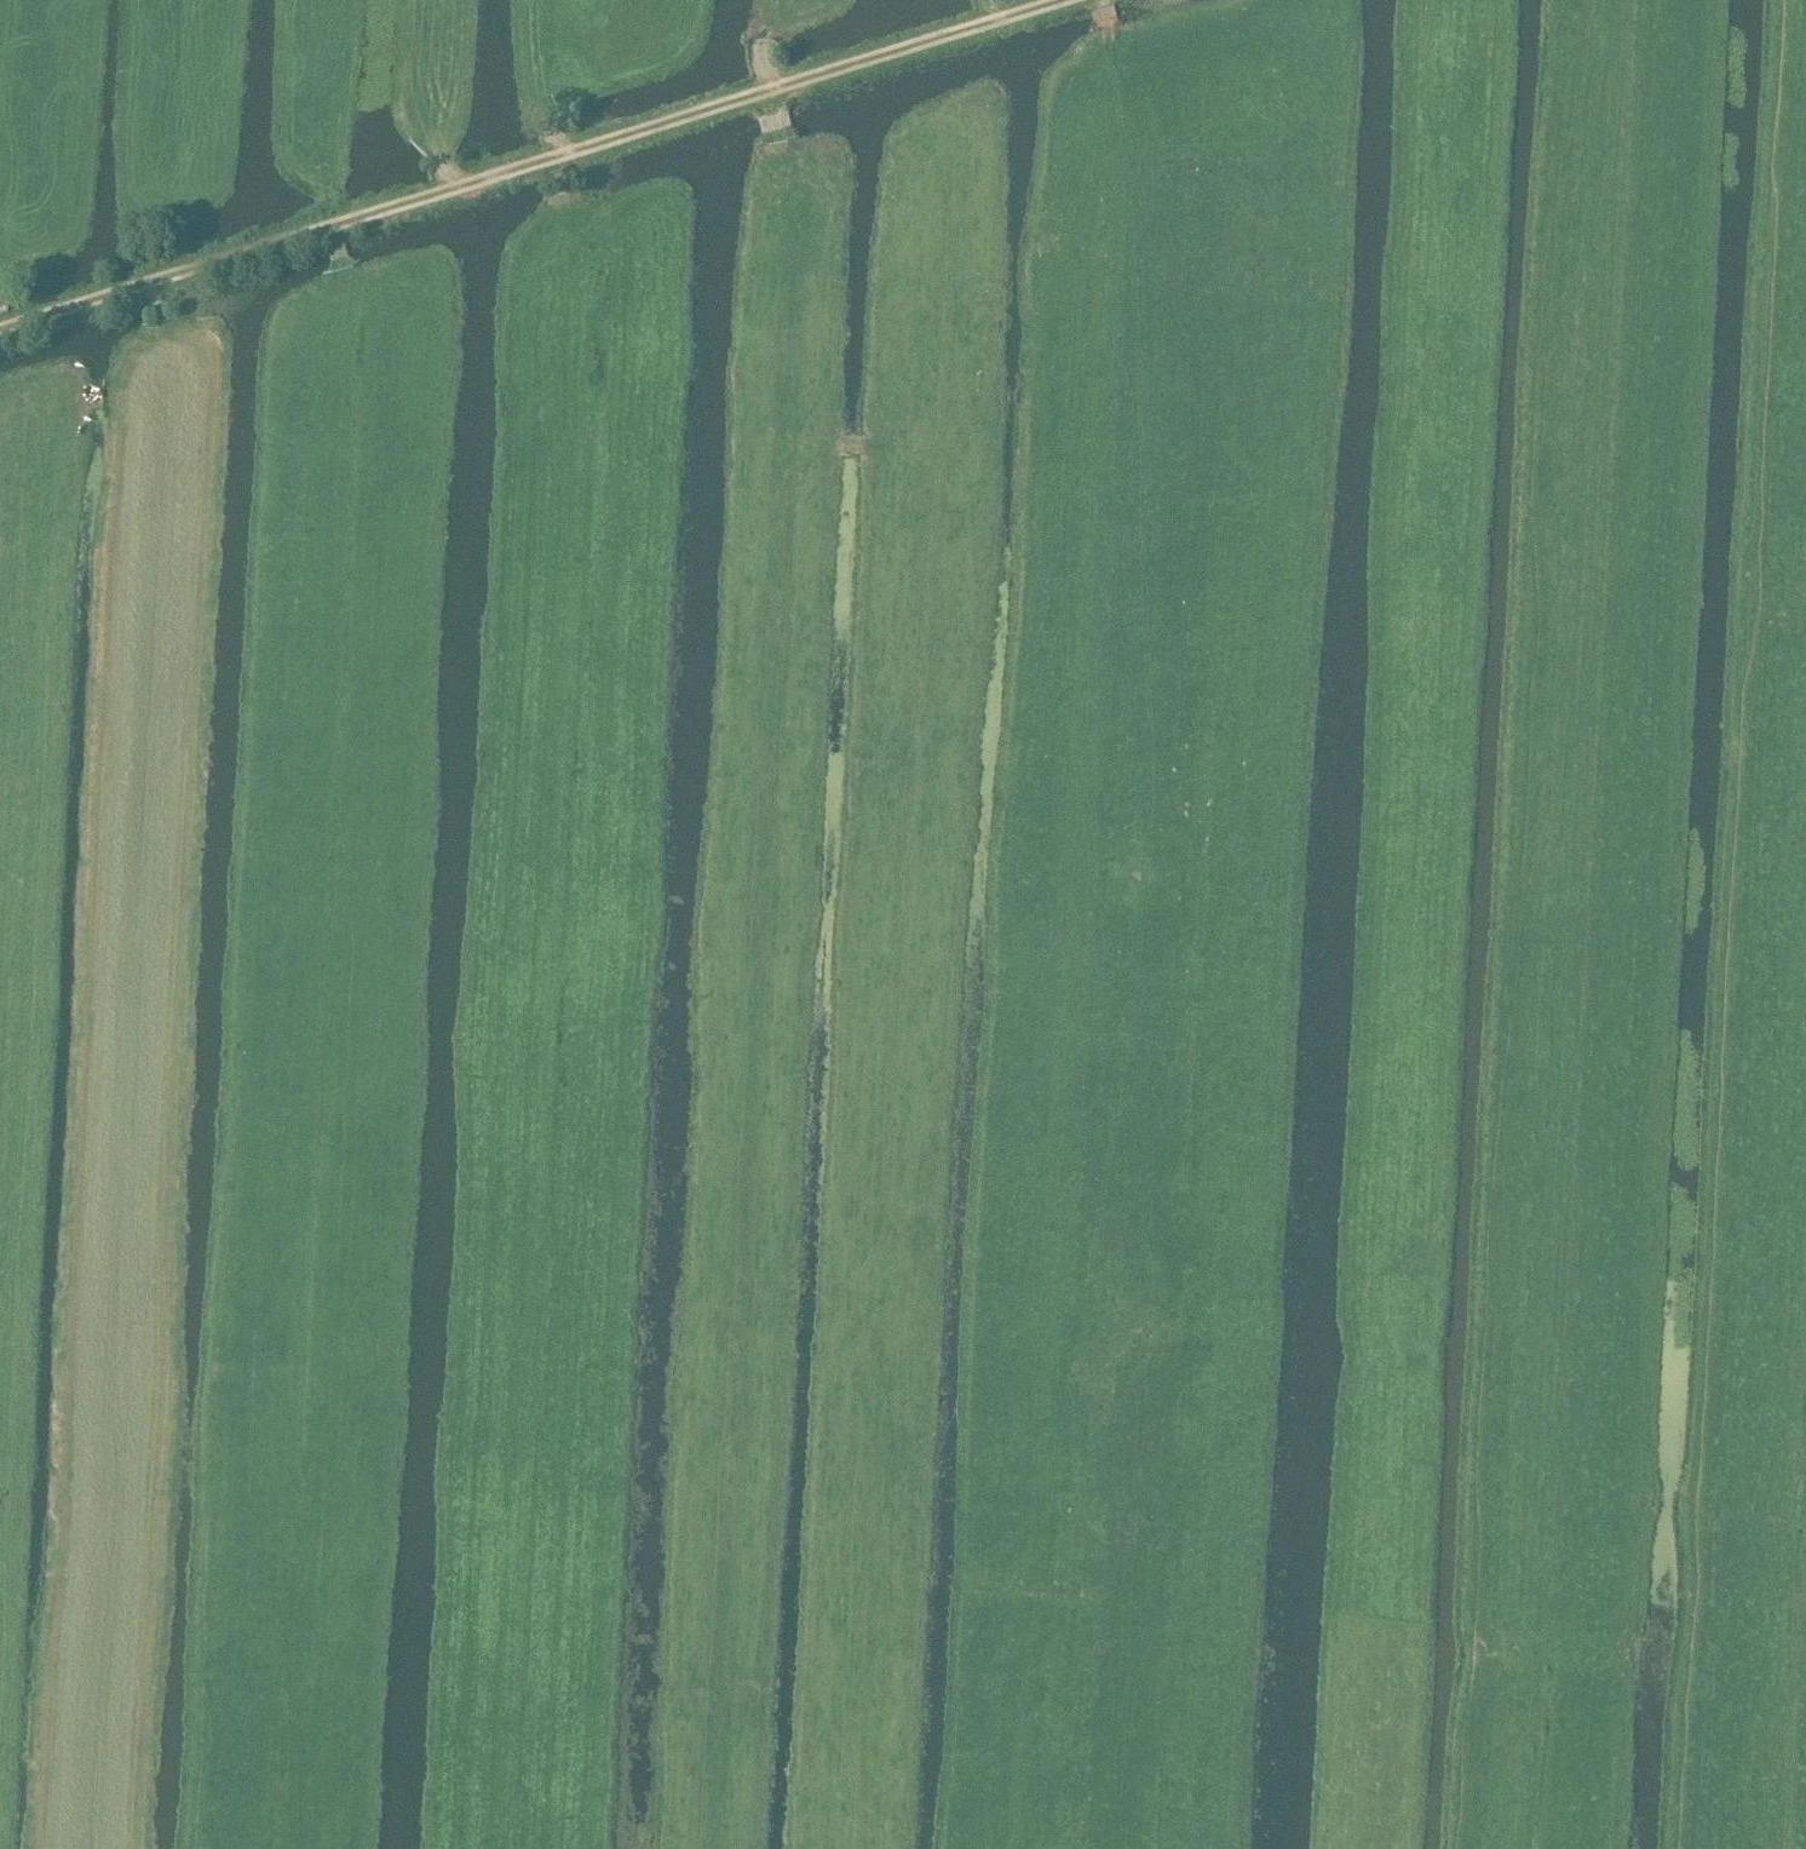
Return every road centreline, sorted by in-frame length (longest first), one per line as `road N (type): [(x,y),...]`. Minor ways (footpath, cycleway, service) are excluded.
road 1 (track): [(0,325),(1034,0)]
road 2 (track): [(556,6),(545,153),(573,240)]

